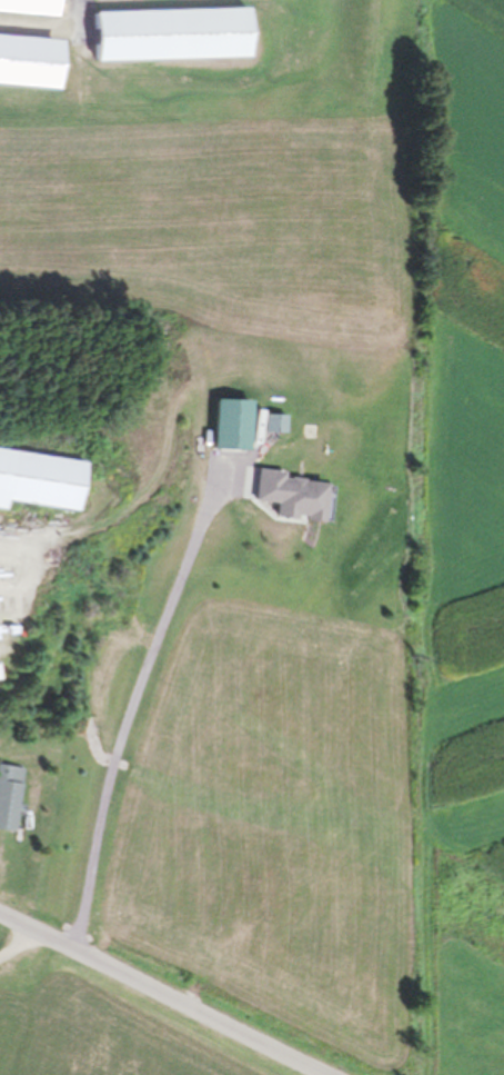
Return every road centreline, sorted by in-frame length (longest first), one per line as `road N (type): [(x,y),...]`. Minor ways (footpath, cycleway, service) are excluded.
road 1 (residential): [(328,1074),(0,912)]

